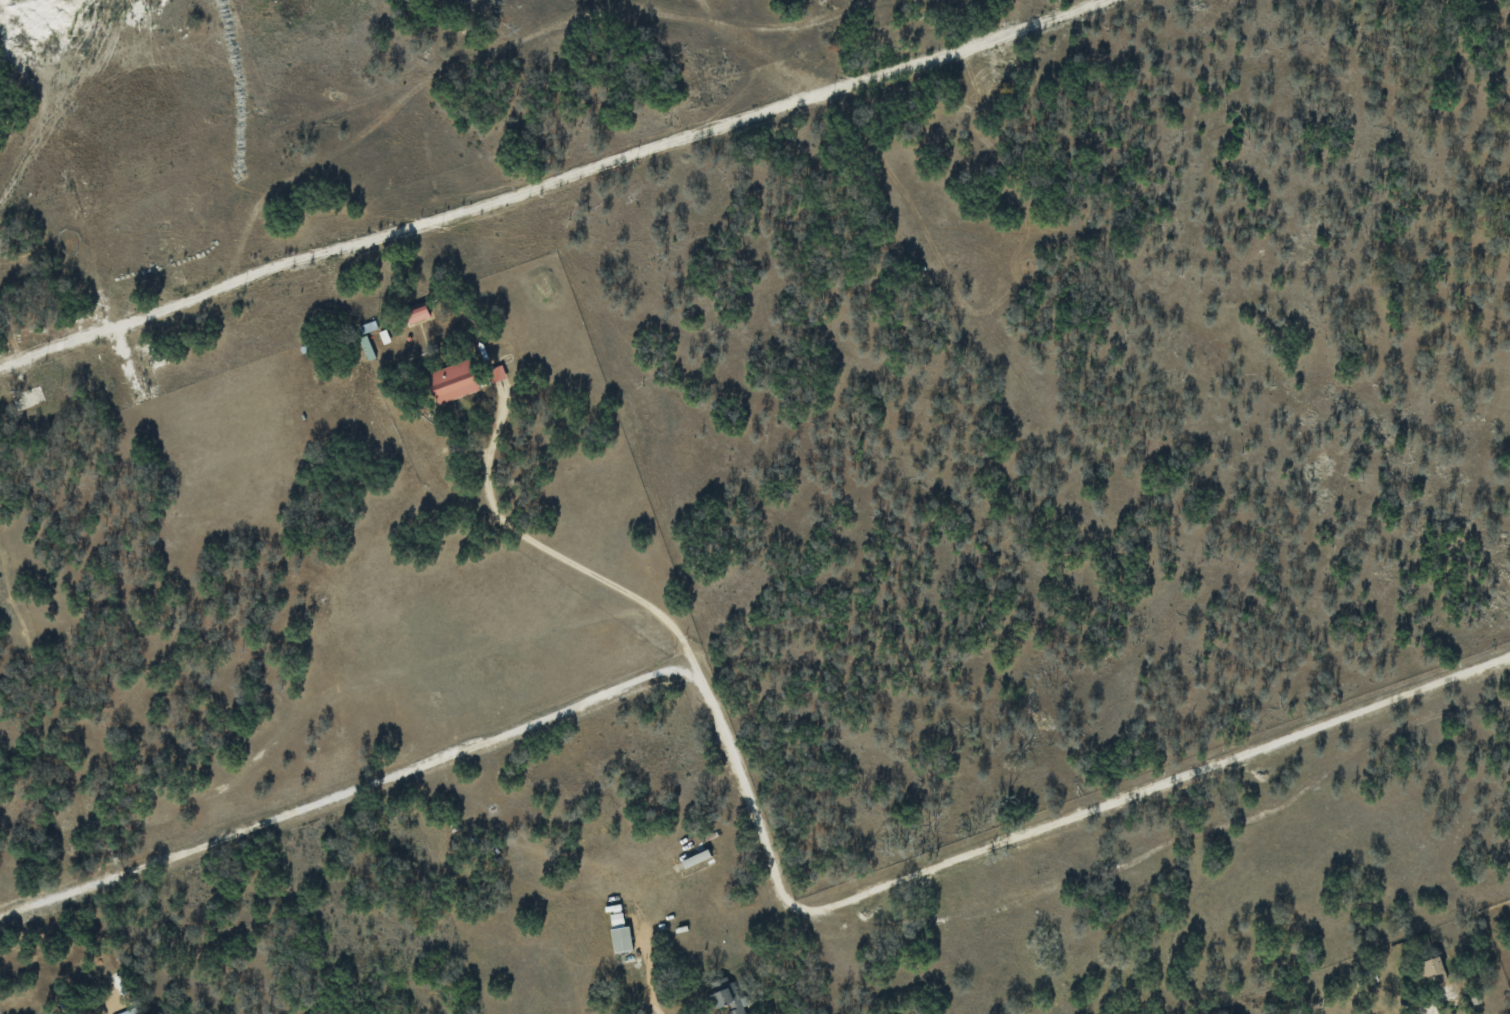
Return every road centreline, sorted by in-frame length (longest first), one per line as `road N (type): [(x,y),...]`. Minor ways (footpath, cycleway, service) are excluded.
road 1 (residential): [(1509,656),(822,908),(802,907),(779,887),(709,695),(686,676),(658,674),(0,918)]

